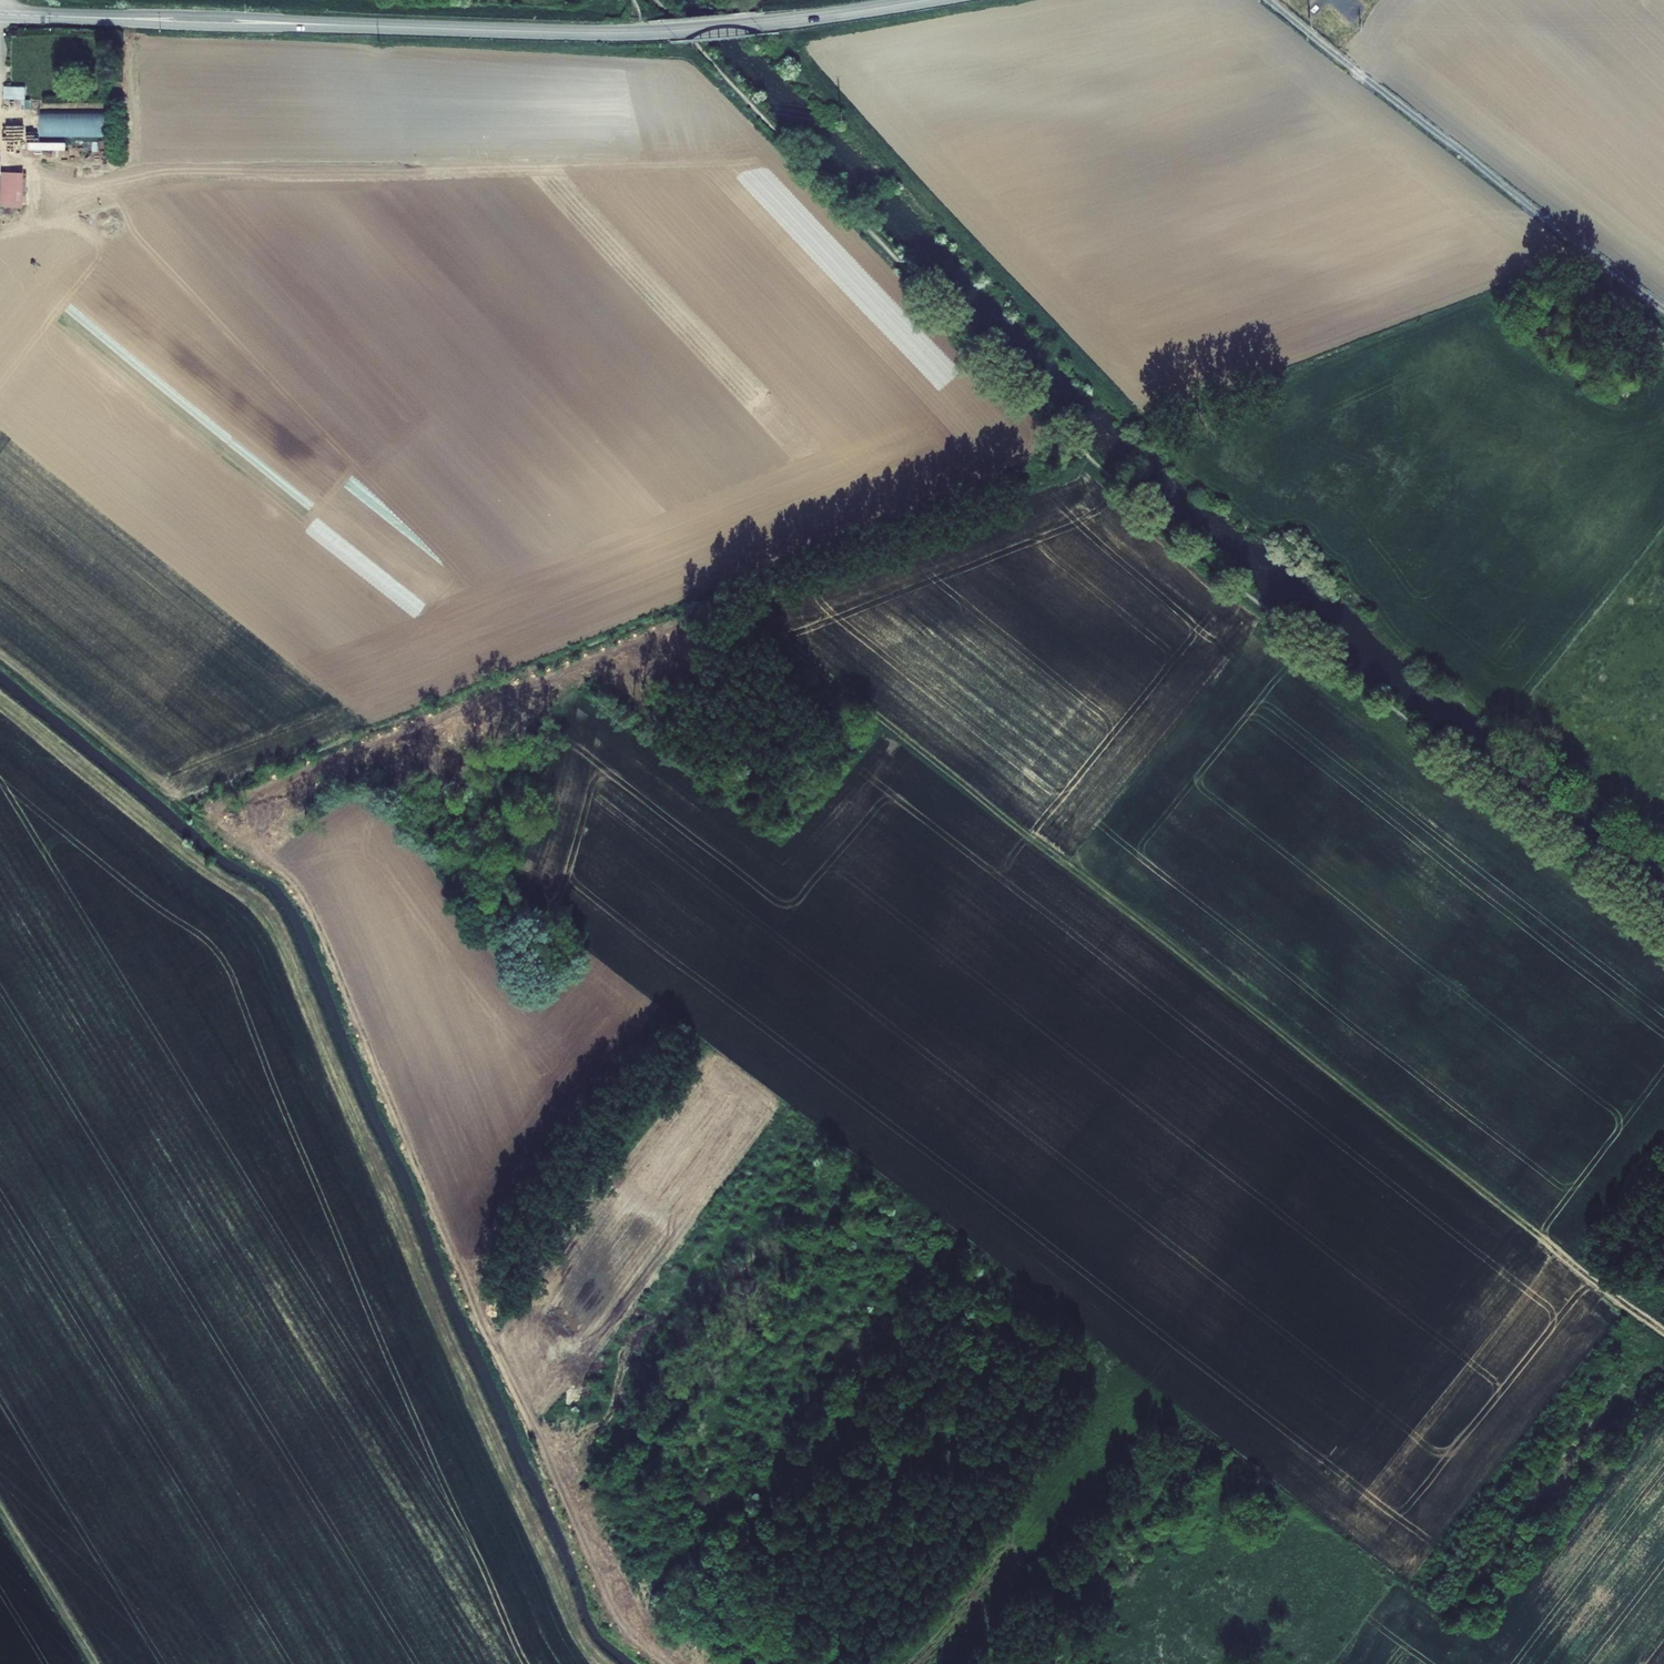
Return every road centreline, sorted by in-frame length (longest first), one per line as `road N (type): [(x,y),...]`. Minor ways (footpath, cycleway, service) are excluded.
road 1 (track): [(1663,1339),(717,590)]
road 2 (tertiary): [(923,0),(638,31),(0,15)]
road 3 (track): [(1663,310),(1270,0)]
road 4 (track): [(0,1508),(95,1663)]

